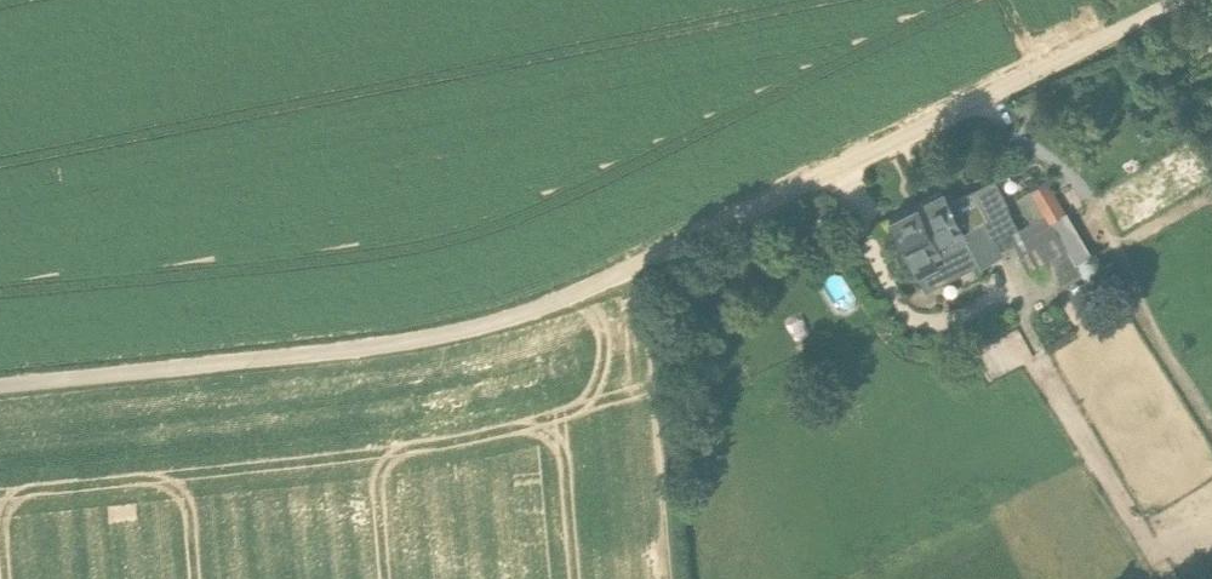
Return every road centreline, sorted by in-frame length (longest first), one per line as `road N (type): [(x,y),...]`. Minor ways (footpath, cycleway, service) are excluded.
road 1 (unclassified): [(0,386),(384,348),(539,310),(1187,0)]

